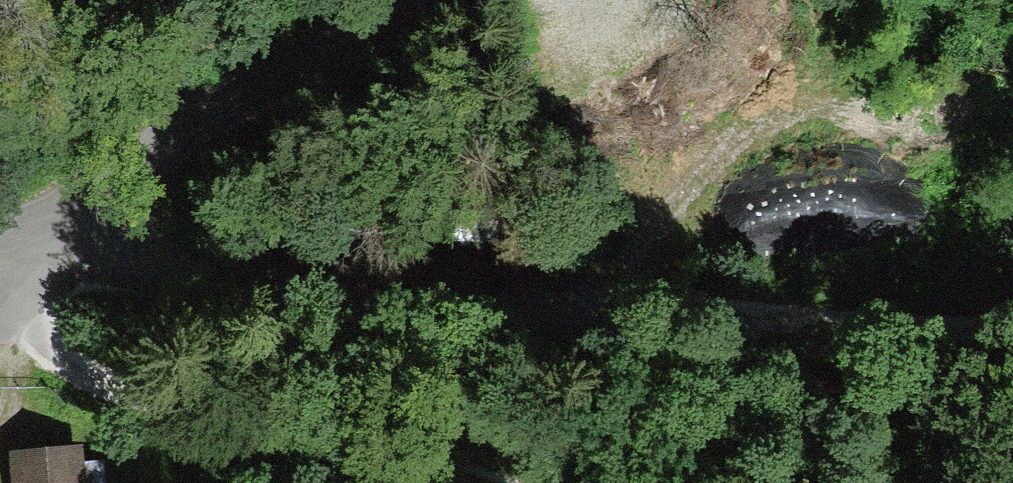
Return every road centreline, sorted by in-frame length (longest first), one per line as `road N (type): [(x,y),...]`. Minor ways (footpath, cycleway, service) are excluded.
road 1 (residential): [(256,304),(644,377),(835,392),(1012,383)]
road 2 (unclassified): [(256,304),(510,315),(1012,316)]
road 3 (track): [(0,296),(68,368),(212,420),(406,439),(504,482)]
road 4 (residential): [(427,0),(60,217)]
road 5 (residential): [(60,217),(106,271),(256,304)]

